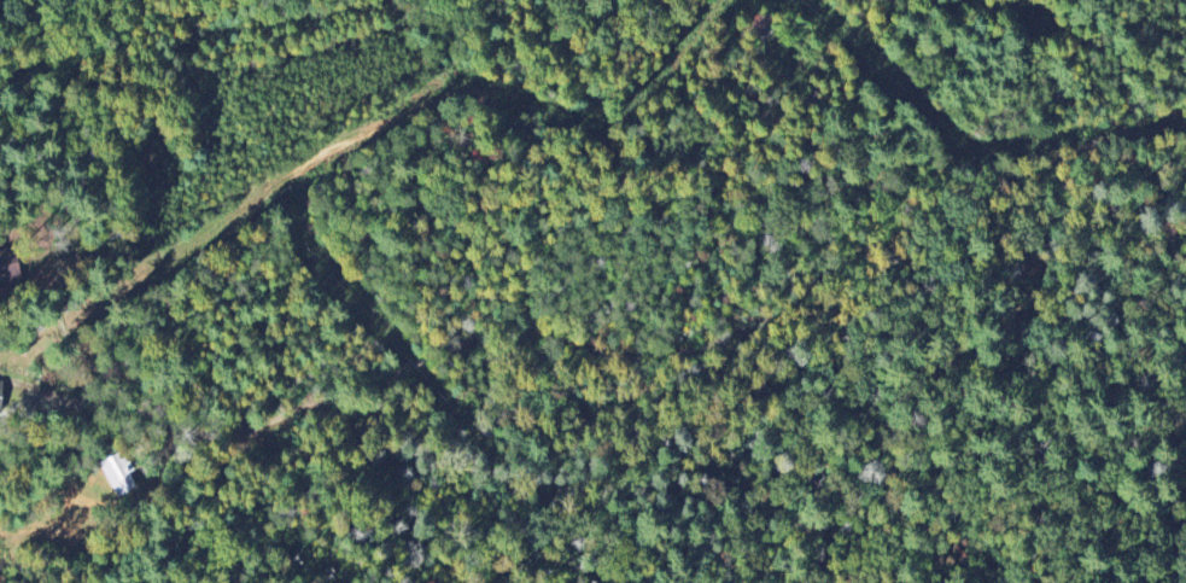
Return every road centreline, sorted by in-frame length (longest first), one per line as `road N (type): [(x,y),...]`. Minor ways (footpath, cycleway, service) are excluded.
road 1 (residential): [(192,422),(280,404),(426,350),(515,328),(724,332),(770,325),(962,187),(1185,98)]
road 2 (track): [(711,0),(650,65),(624,75),(466,24),(363,65),(136,229),(115,256),(228,415)]

